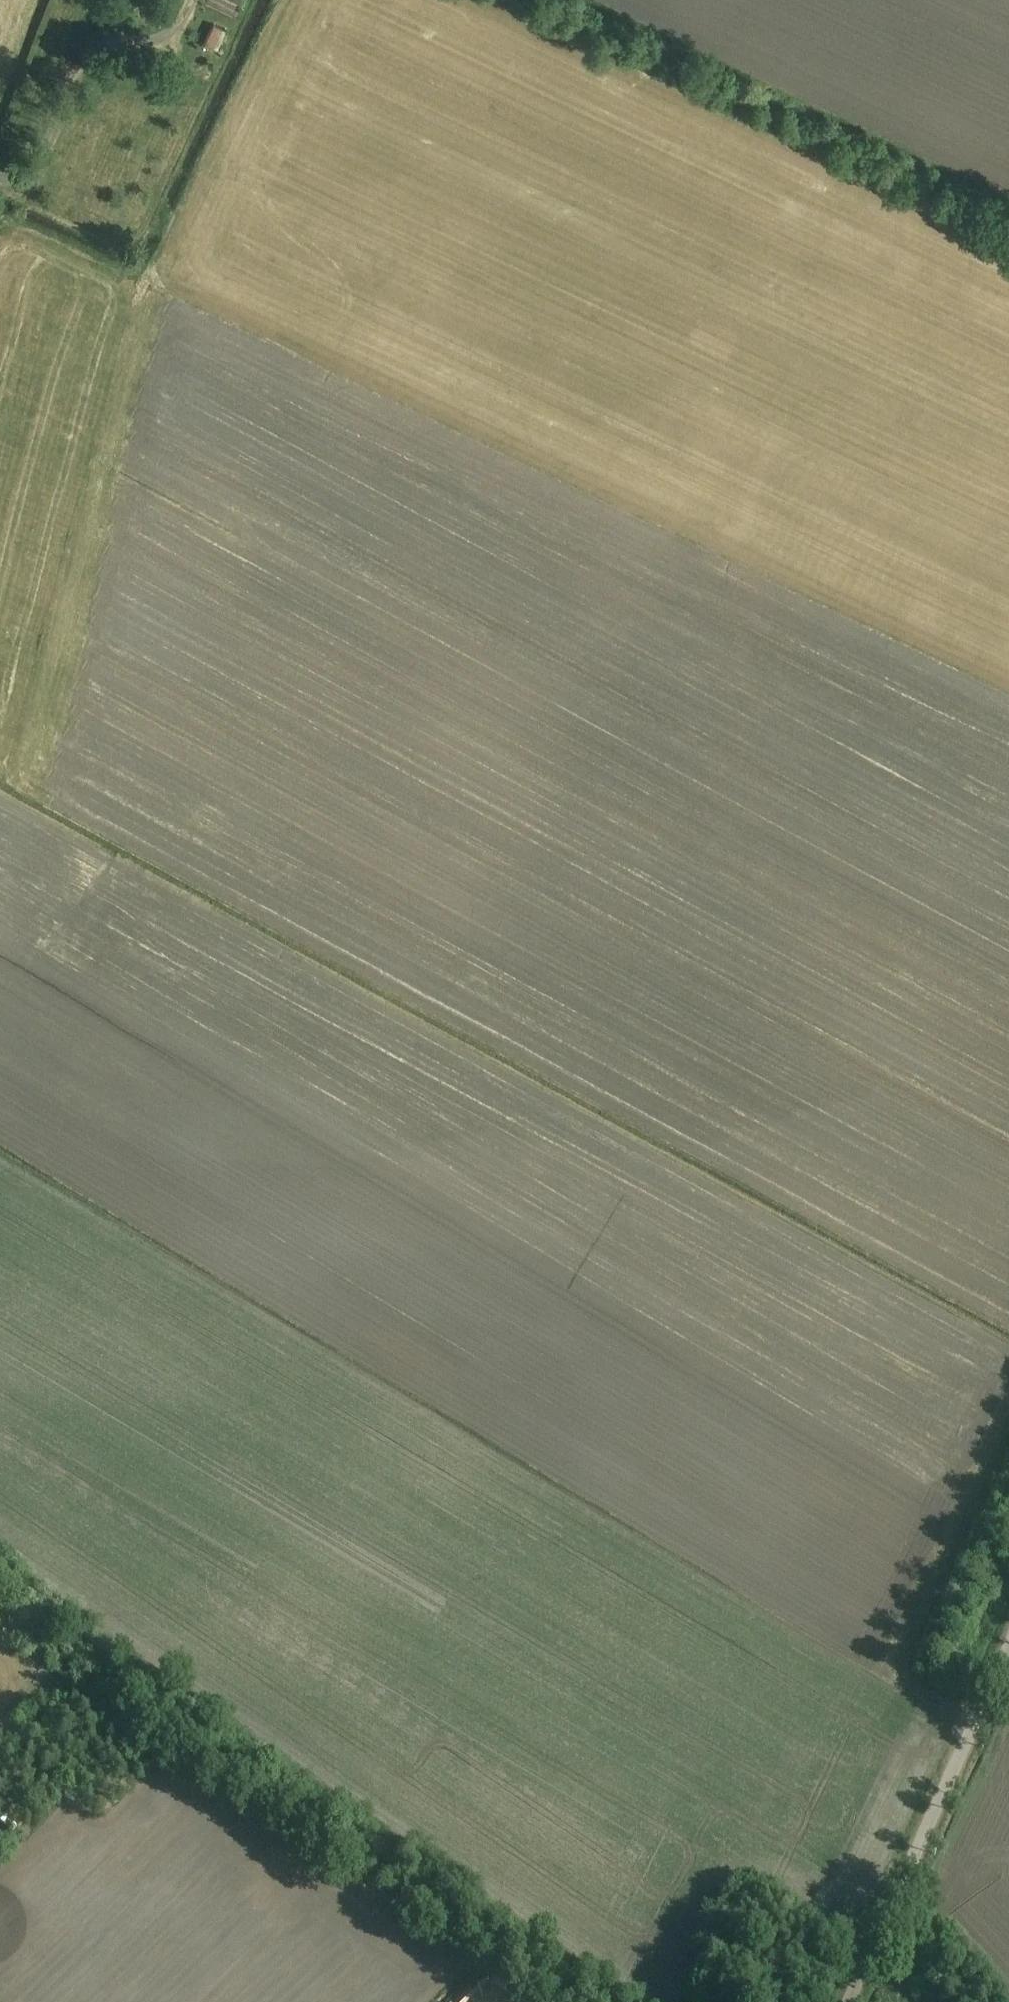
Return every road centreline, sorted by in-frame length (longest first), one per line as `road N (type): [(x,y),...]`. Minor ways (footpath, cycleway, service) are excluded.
road 1 (unclassified): [(846,2001),(1008,1643)]
road 2 (track): [(0,184),(100,234),(167,221)]

